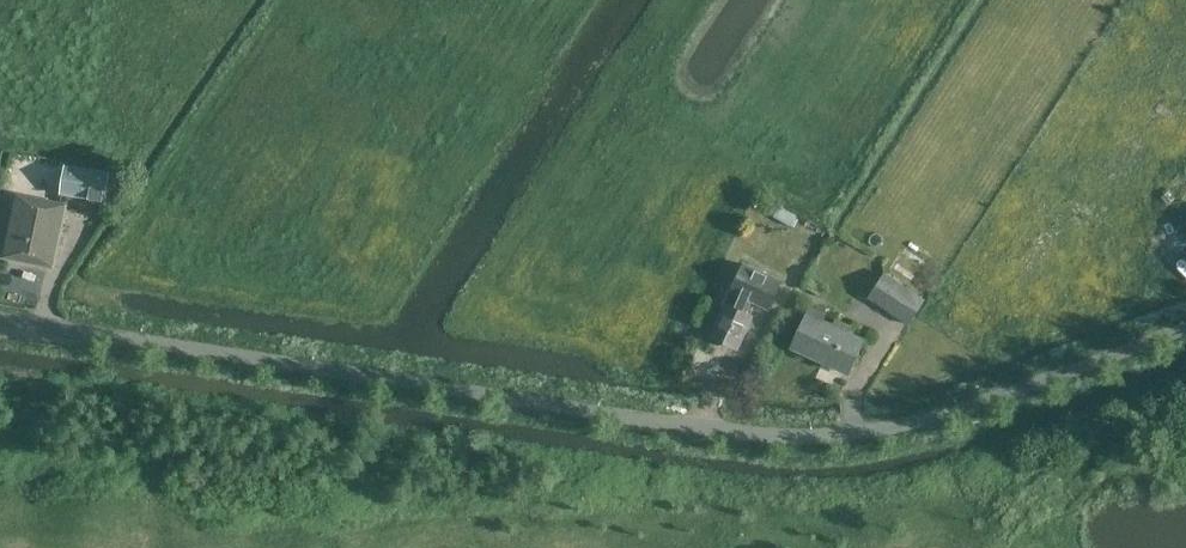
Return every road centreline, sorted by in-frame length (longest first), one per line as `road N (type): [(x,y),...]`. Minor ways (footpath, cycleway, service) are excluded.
road 1 (unclassified): [(1185,327),(939,416),(801,437),(0,317)]

